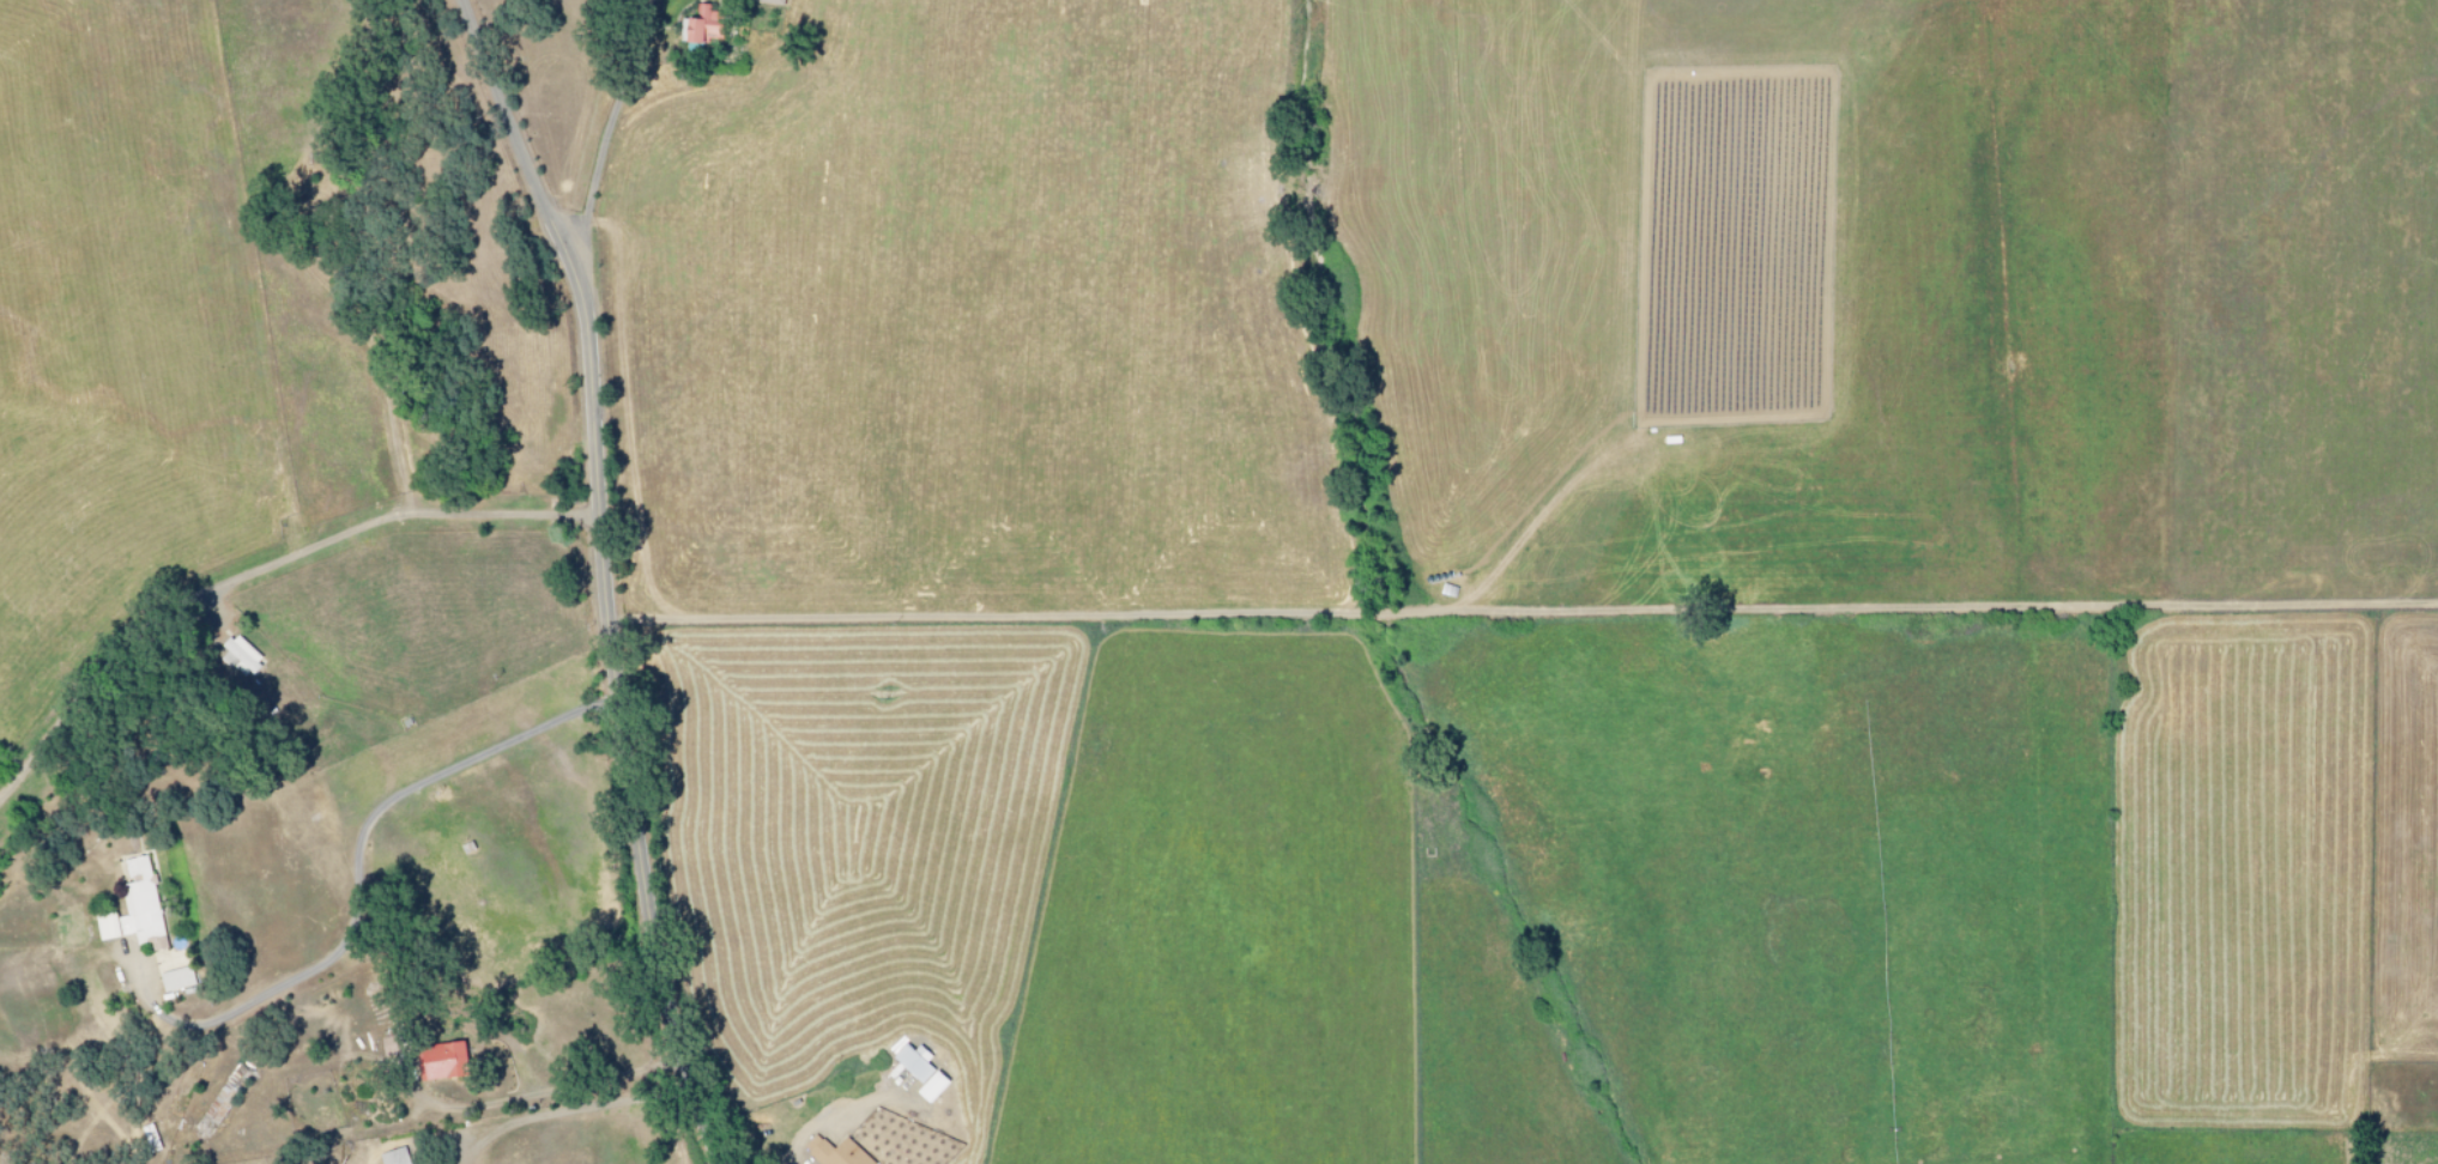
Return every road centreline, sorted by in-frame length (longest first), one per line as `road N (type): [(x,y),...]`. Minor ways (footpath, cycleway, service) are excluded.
road 1 (residential): [(723,1163),(684,1056),(657,939),(607,588),(589,321),(463,0)]
road 2 (track): [(621,696),(392,796),(367,820),(357,851),(352,935),(334,959),(230,1012)]
road 3 (track): [(581,289),(588,205),(603,156),(640,111),(766,43),(797,0)]

